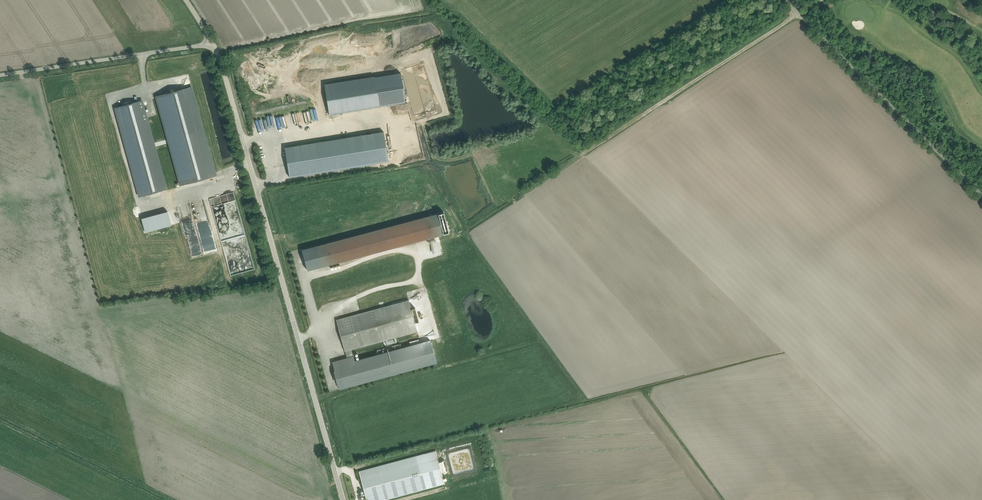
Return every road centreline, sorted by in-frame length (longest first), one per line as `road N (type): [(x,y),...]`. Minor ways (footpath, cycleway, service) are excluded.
road 1 (unclassified): [(344,499),(213,43)]
road 2 (unclassified): [(981,193),(784,0)]
road 3 (track): [(586,152),(798,13)]
road 4 (unclassified): [(0,75),(213,43)]

